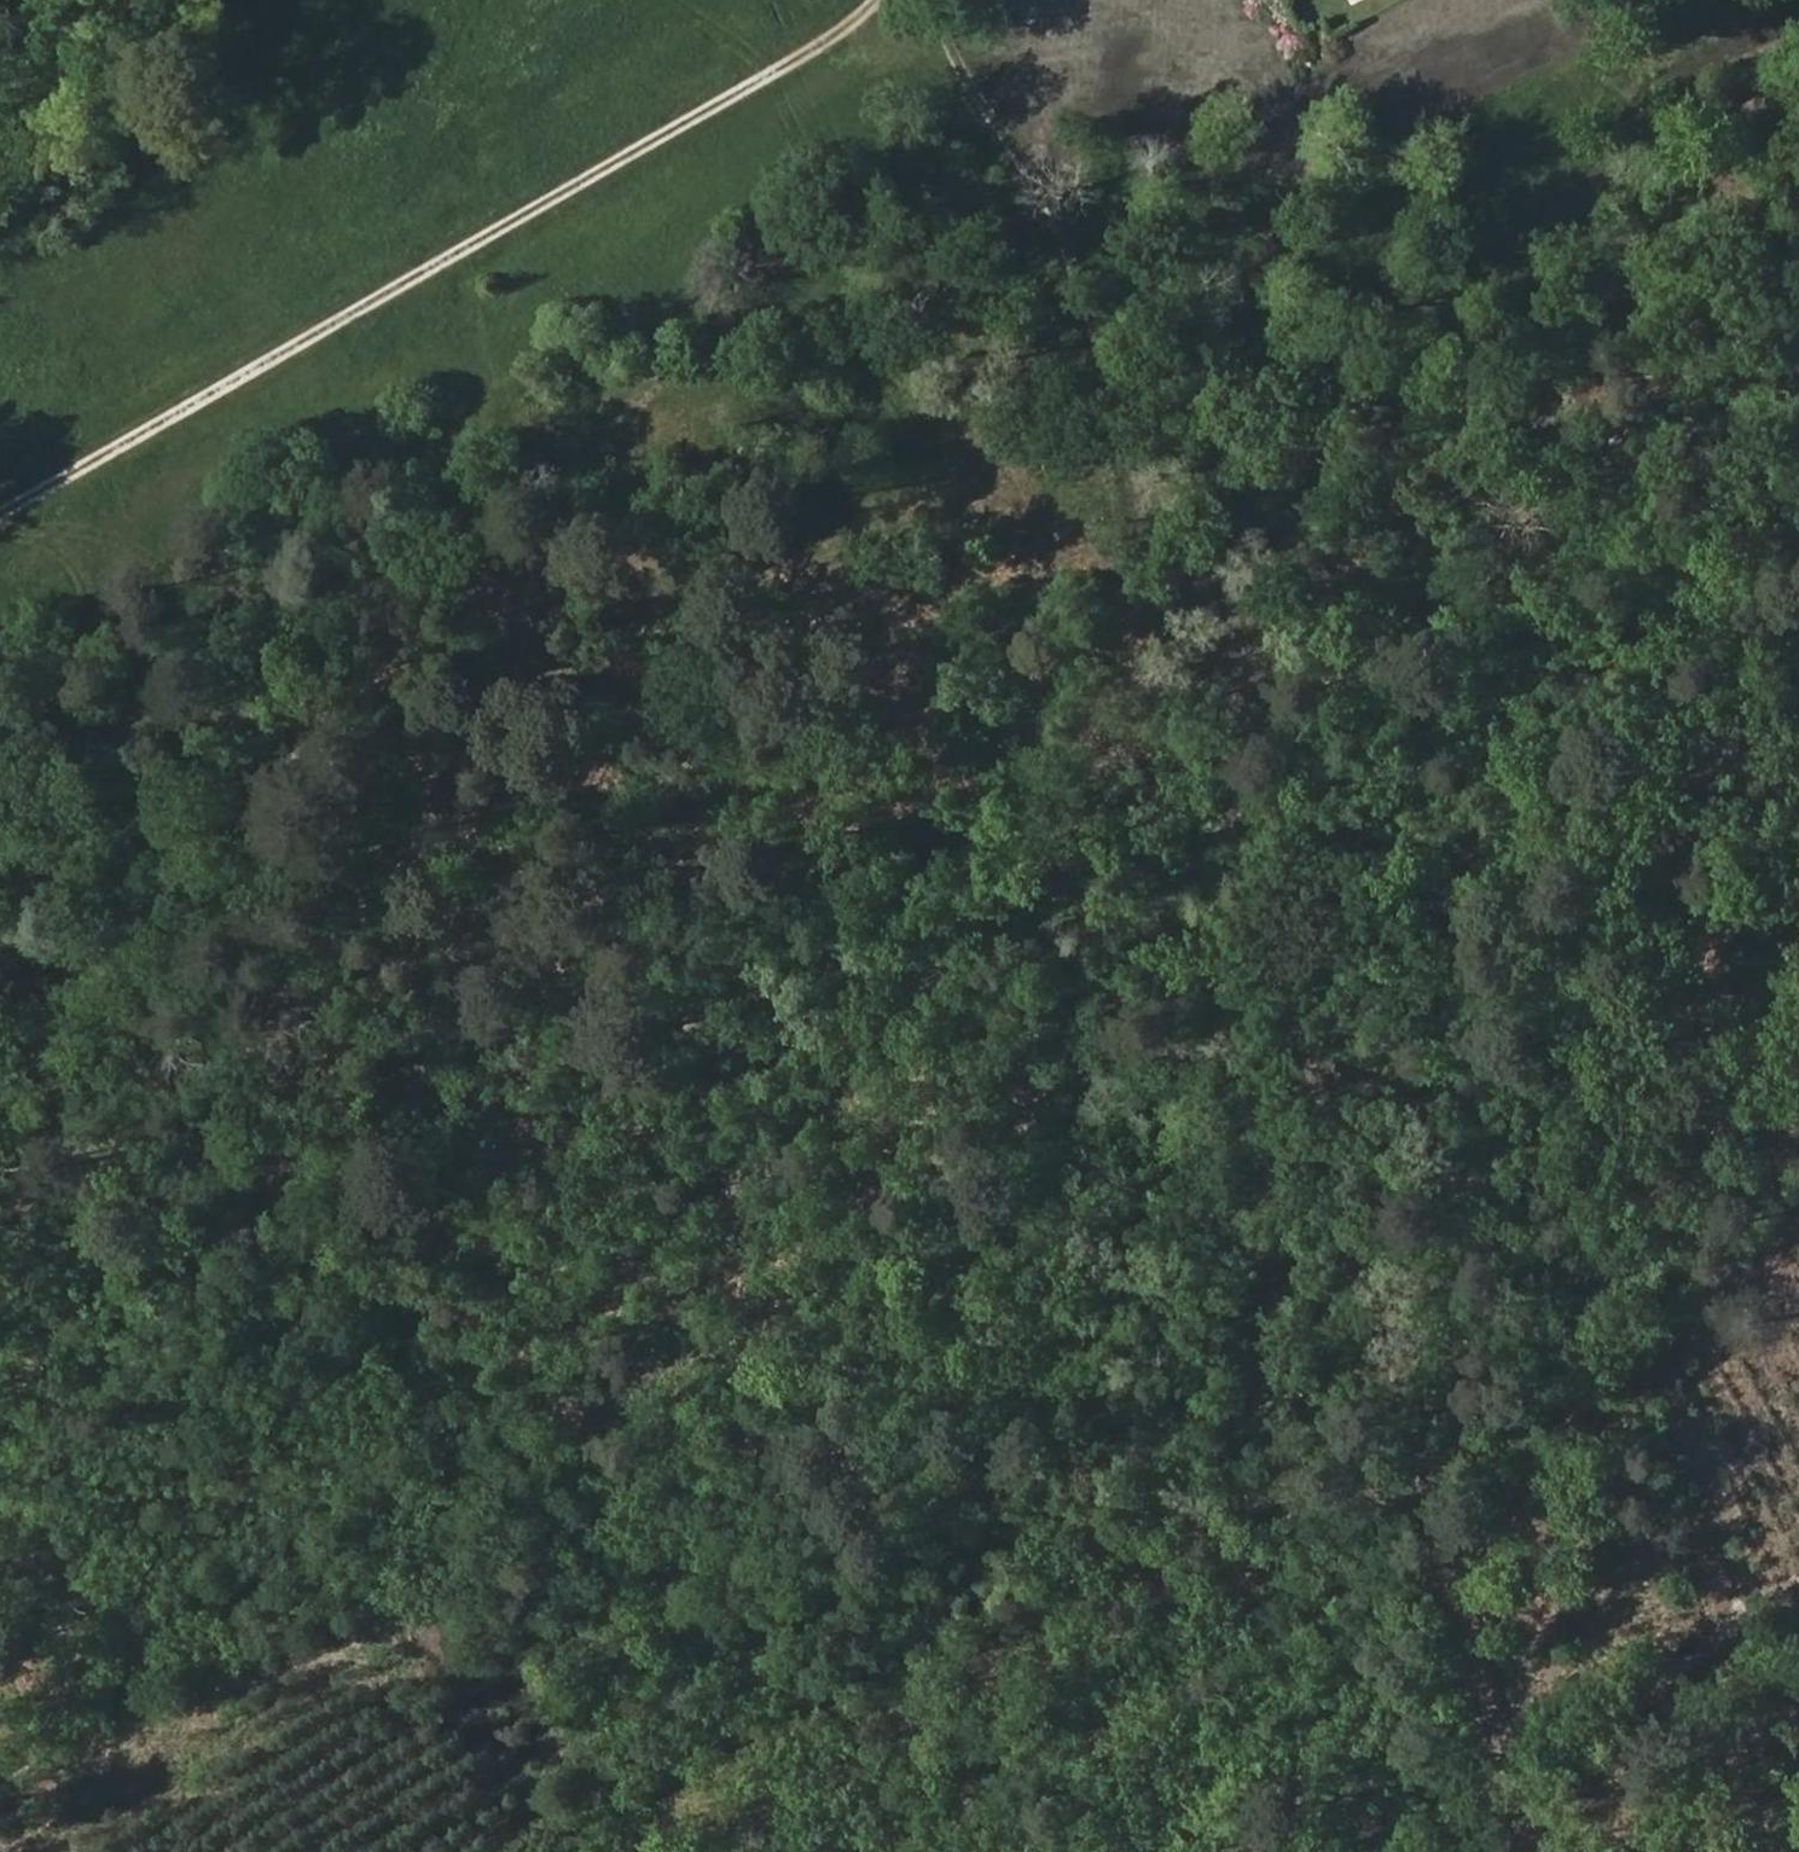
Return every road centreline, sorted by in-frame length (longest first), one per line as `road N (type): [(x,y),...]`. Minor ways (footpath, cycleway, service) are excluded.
road 1 (track): [(894,0),(0,514)]

